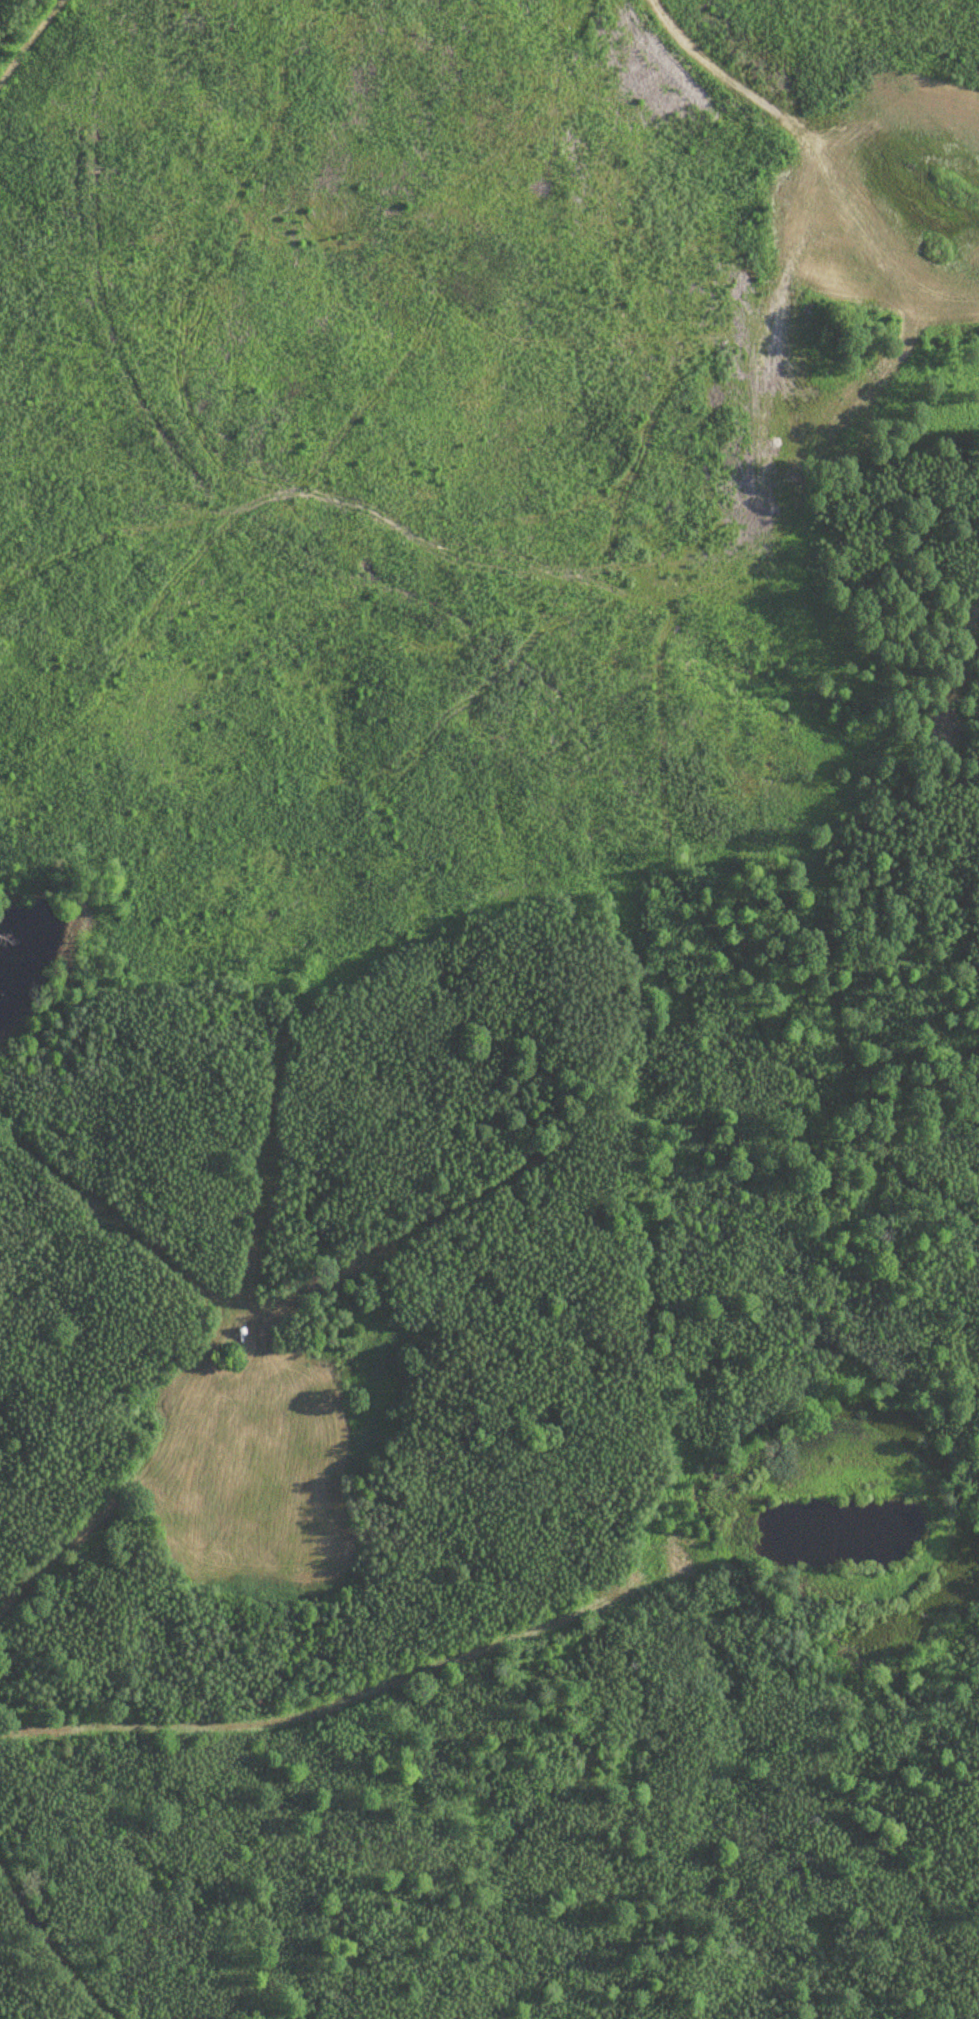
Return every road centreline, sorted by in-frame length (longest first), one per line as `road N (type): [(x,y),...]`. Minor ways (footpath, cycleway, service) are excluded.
road 1 (track): [(809,137),(814,176),(777,286),(780,354),(803,407),(846,399),(893,359),(905,314),(893,262),(809,137)]
road 2 (track): [(809,137),(710,66),(652,0)]
road 3 (track): [(119,2018),(39,1934),(0,1860)]

